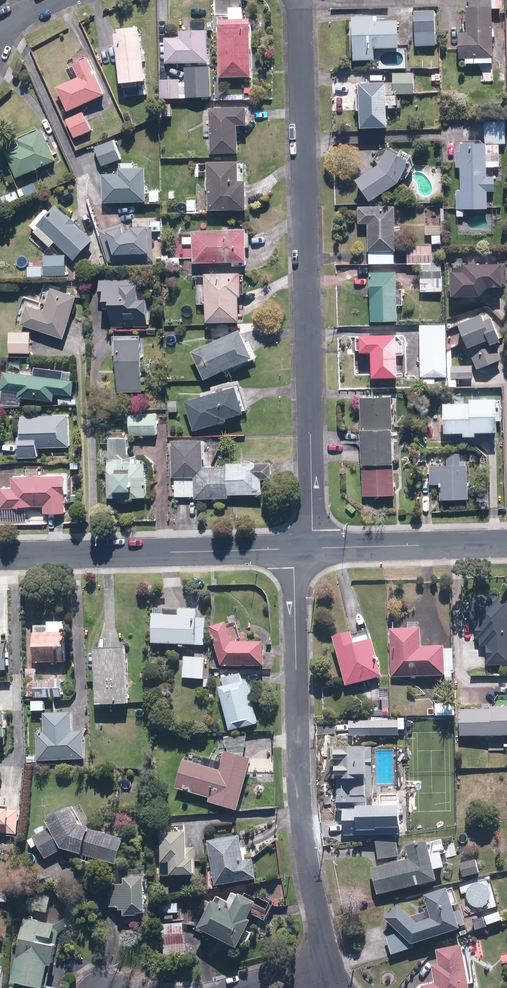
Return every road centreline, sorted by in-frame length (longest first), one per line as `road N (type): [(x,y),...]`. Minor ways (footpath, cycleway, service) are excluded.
road 1 (residential): [(299,0),(312,549)]
road 2 (residential): [(326,967),(302,800),(294,549)]
road 3 (residential): [(0,557),(294,549)]
road 4 (residential): [(312,549),(506,543)]

